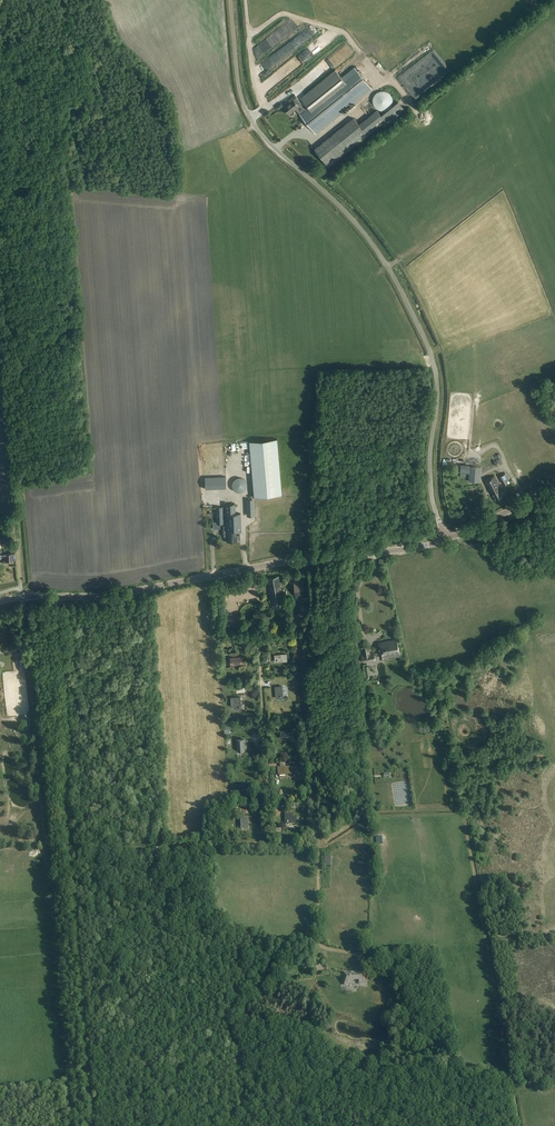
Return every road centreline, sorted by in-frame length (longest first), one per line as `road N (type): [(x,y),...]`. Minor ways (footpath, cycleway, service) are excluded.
road 1 (unclassified): [(446,540),(430,478),(437,390),(431,355),(364,233),(267,141),(244,106),(231,0)]
road 2 (track): [(57,596),(90,1125)]
road 3 (track): [(361,966),(356,955),(318,942),(318,842),(300,647),(315,605),(312,559)]
road 4 (tertiary): [(23,597),(118,594),(446,540)]
road 5 (track): [(216,575),(220,633),(258,642),(269,814)]
road 6 (tertiary): [(554,489),(446,540)]

